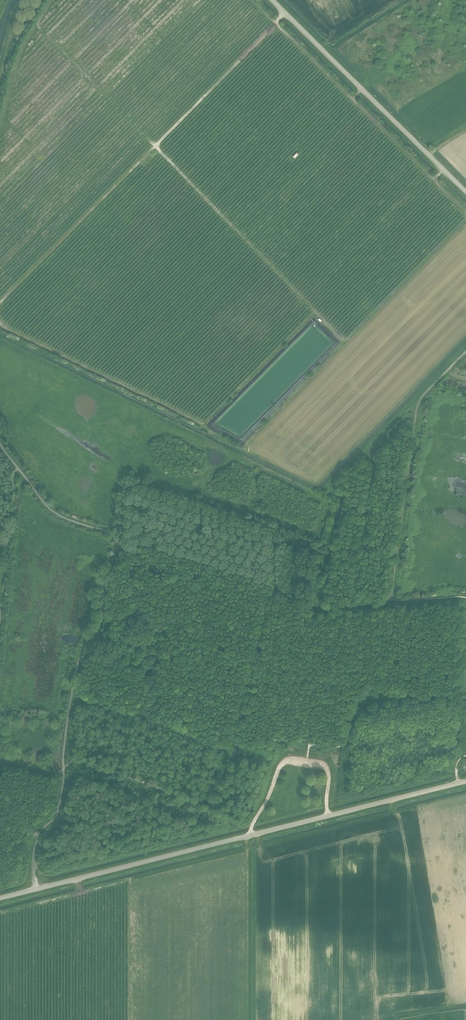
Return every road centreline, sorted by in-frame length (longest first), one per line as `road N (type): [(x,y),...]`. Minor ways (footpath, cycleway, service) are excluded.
road 1 (track): [(465,220),(345,342),(38,24),(52,0)]
road 2 (unclassified): [(38,890),(465,782)]
road 3 (track): [(0,303),(277,23)]
road 4 (track): [(253,0),(465,209)]
road 5 (unclassified): [(465,191),(272,0)]
road 6 (track): [(207,427),(0,325)]

